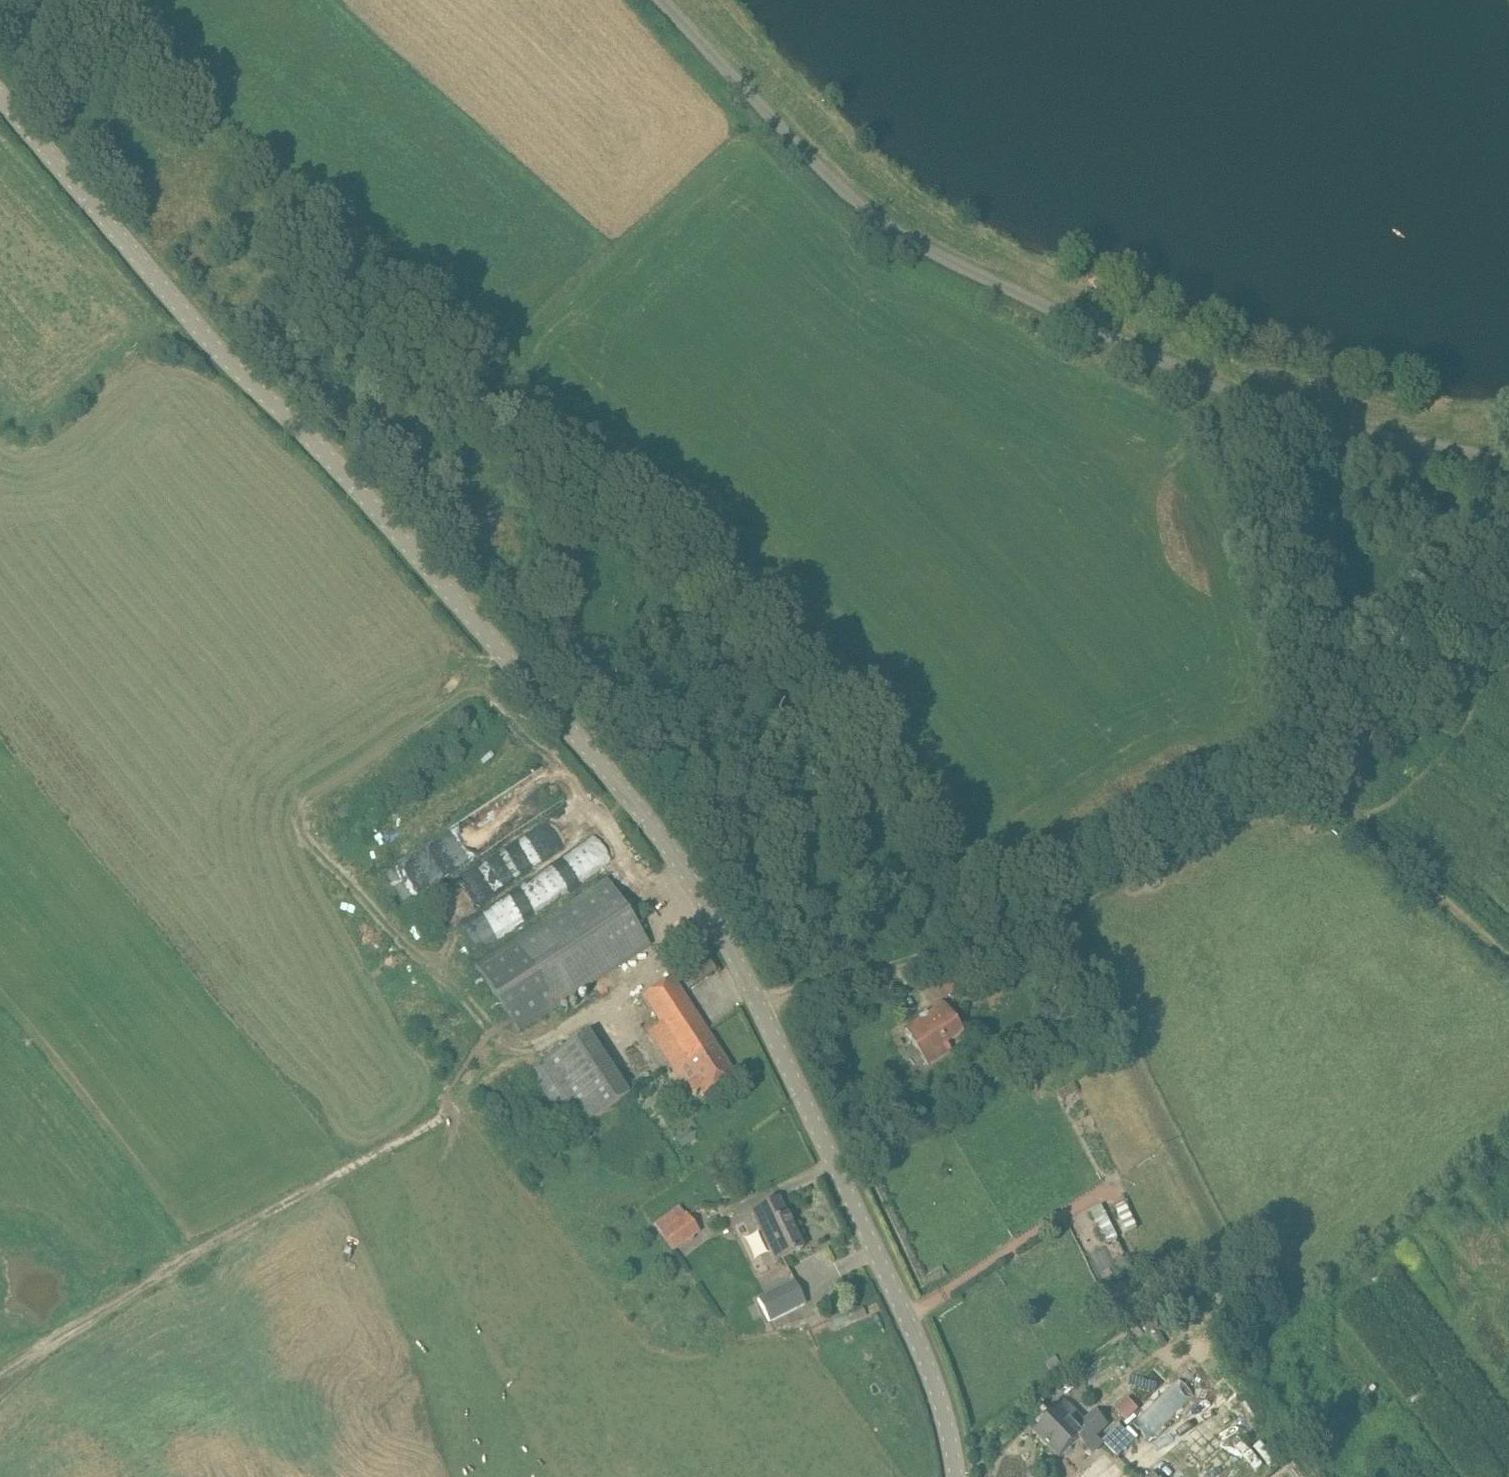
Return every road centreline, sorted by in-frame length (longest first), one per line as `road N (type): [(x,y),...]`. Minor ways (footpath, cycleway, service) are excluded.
road 1 (tertiary): [(961,1476),(939,1389),(719,917),(683,863),(0,93)]
road 2 (unclassified): [(1508,465),(1297,418),(939,262),(858,204),(661,0)]

